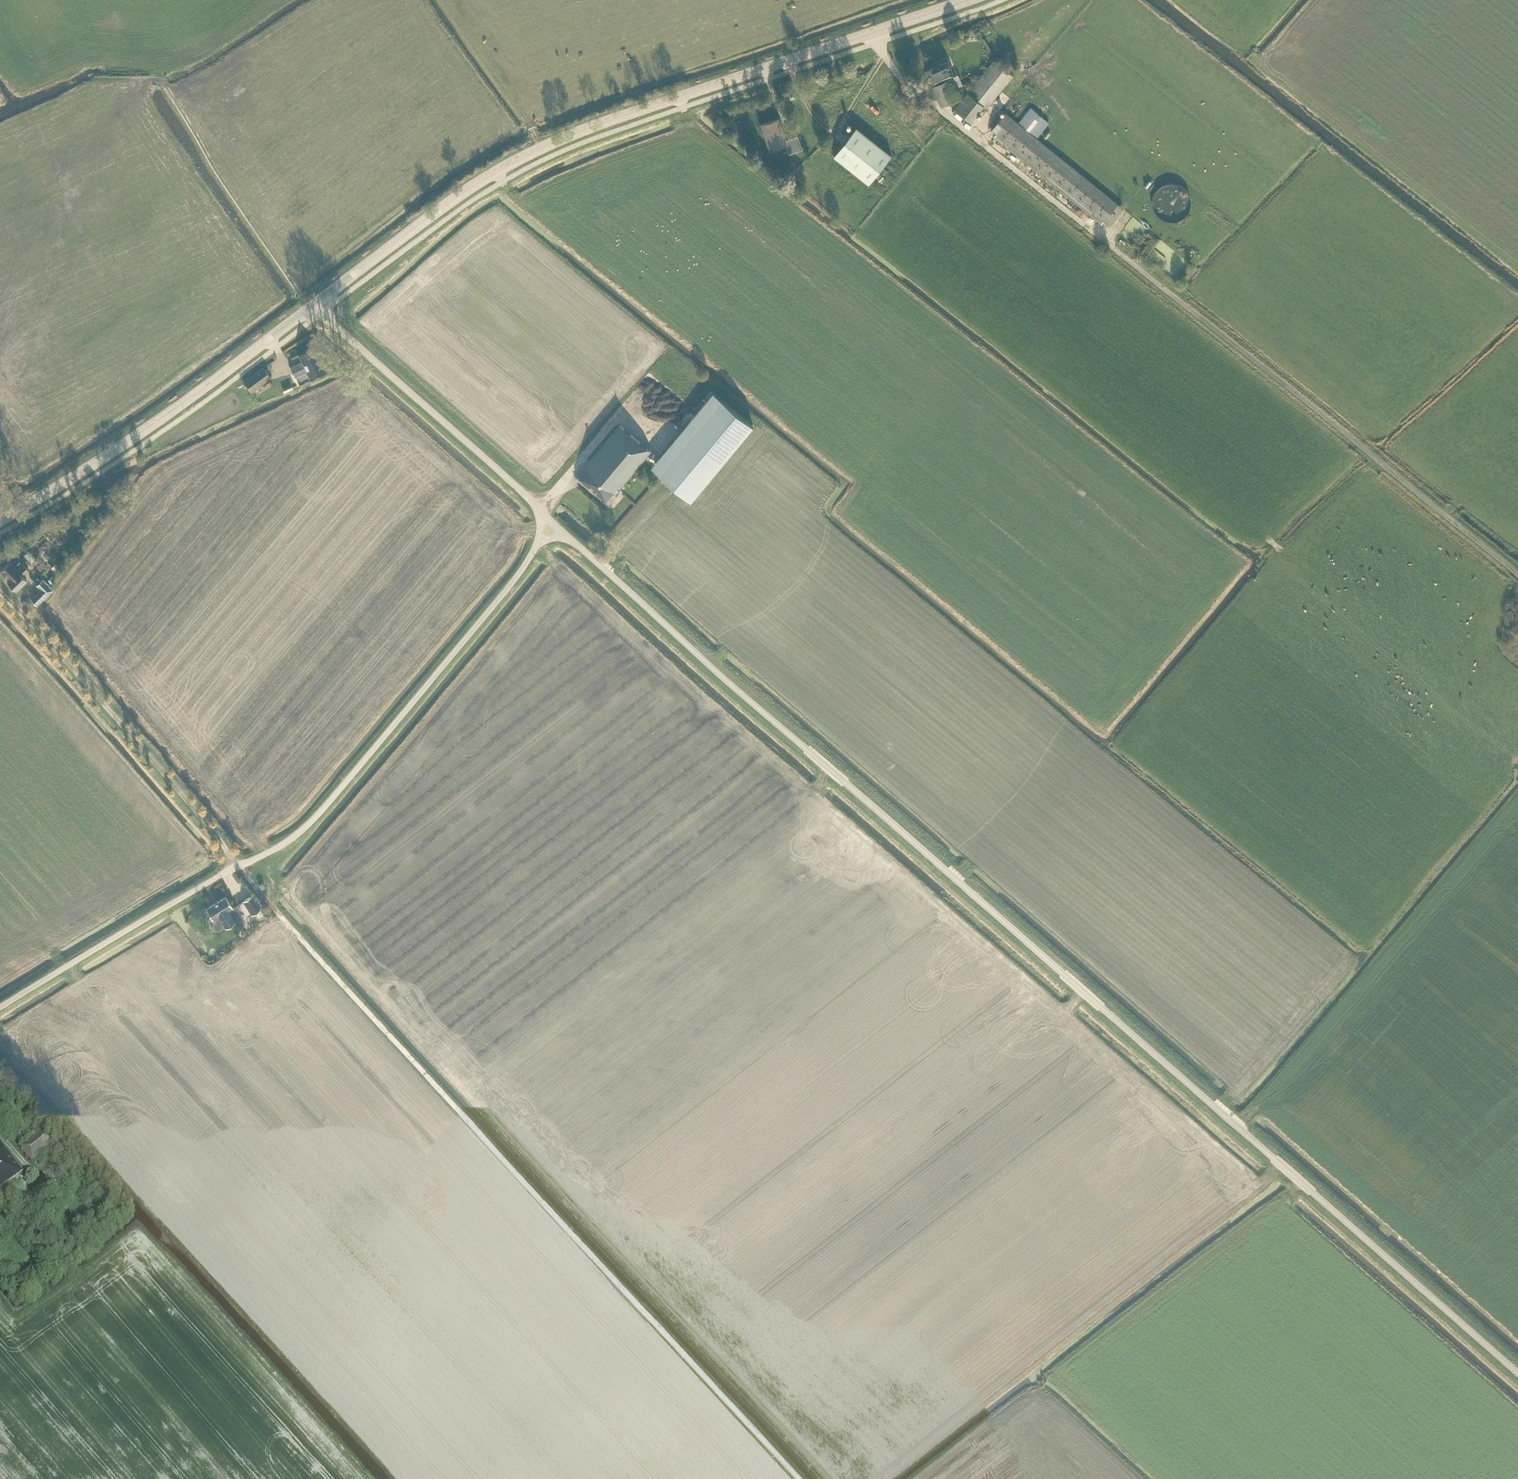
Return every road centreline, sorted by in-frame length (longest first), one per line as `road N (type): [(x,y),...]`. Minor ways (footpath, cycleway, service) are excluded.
road 1 (tertiary): [(1517,1370),(556,528)]
road 2 (track): [(0,593),(405,1054),(798,1478)]
road 3 (unclassified): [(1517,577),(974,139),(889,67),(874,31)]
road 4 (unclassified): [(0,1010),(303,834),(556,528)]
road 5 (tertiary): [(314,306),(462,193),(532,152),(874,31)]
road 6 (tertiary): [(0,521),(142,432),(314,306)]
road 7 (tertiary): [(556,528),(314,306)]

